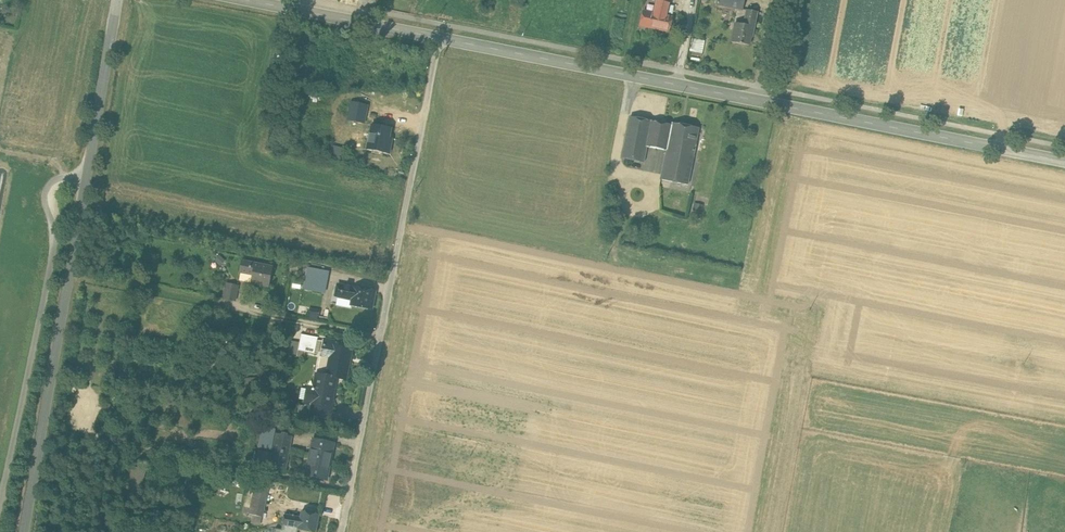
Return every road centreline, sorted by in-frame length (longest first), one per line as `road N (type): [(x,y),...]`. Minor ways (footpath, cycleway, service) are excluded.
road 1 (tertiary): [(439,35),(1064,161)]
road 2 (unclassified): [(117,0),(24,531)]
road 3 (residential): [(439,35),(341,531)]
road 4 (tertiary): [(250,0),(439,35)]

